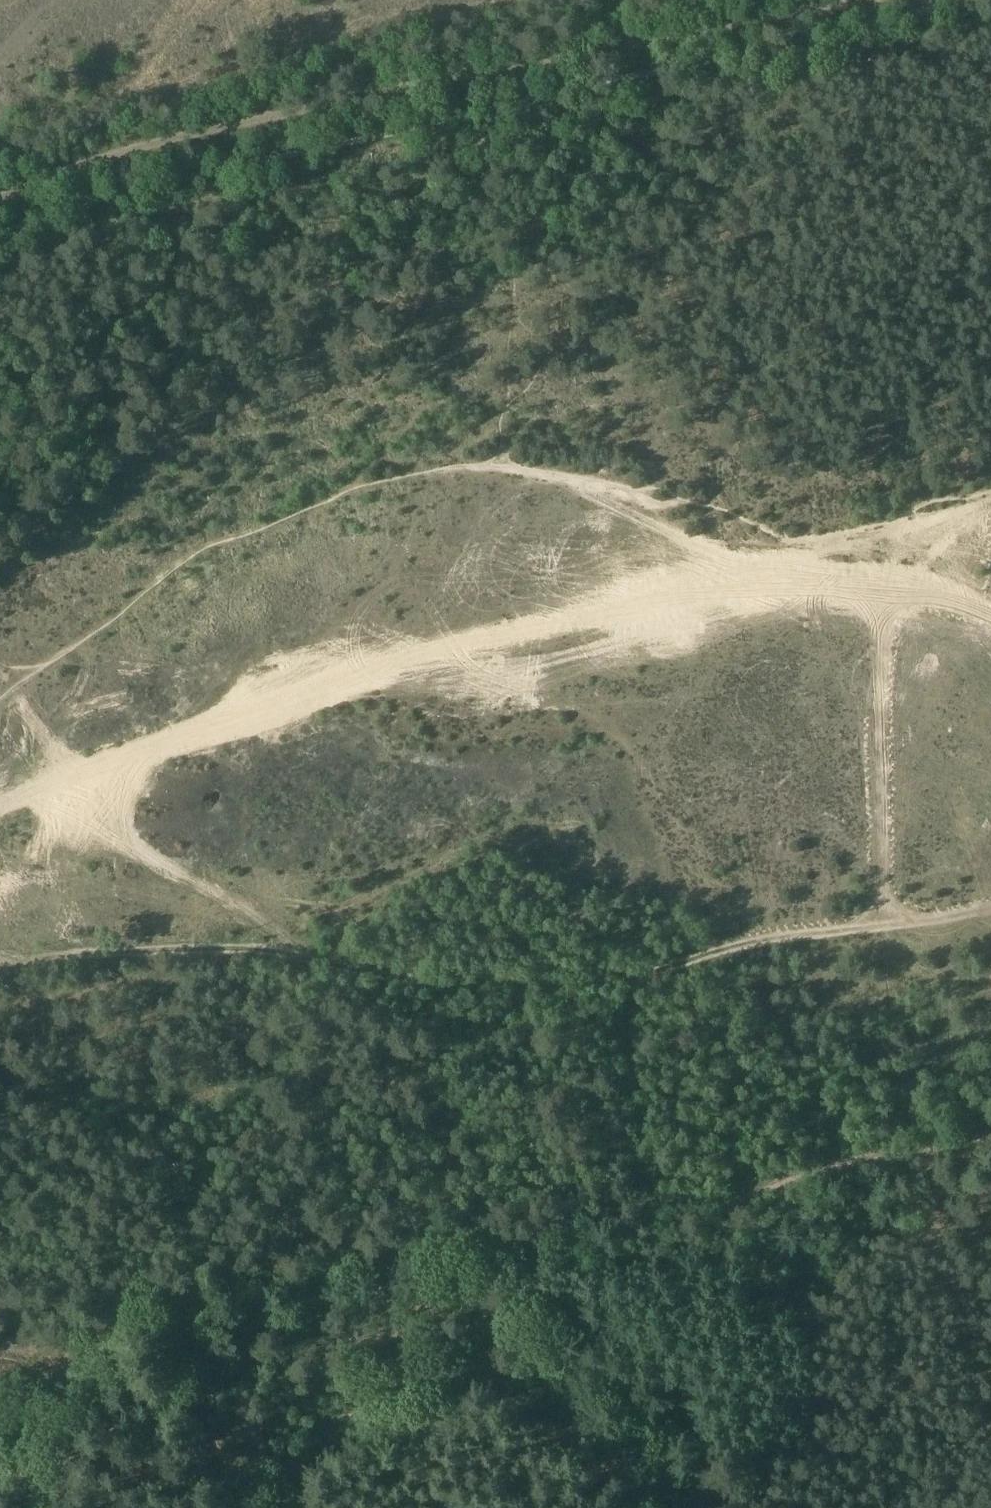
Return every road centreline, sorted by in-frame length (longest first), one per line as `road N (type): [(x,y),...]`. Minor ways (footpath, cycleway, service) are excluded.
road 1 (track): [(863,0),(183,137),(58,171),(0,197)]
road 2 (track): [(990,1436),(974,1411),(952,1403),(869,1404),(814,1441),(746,1507)]

